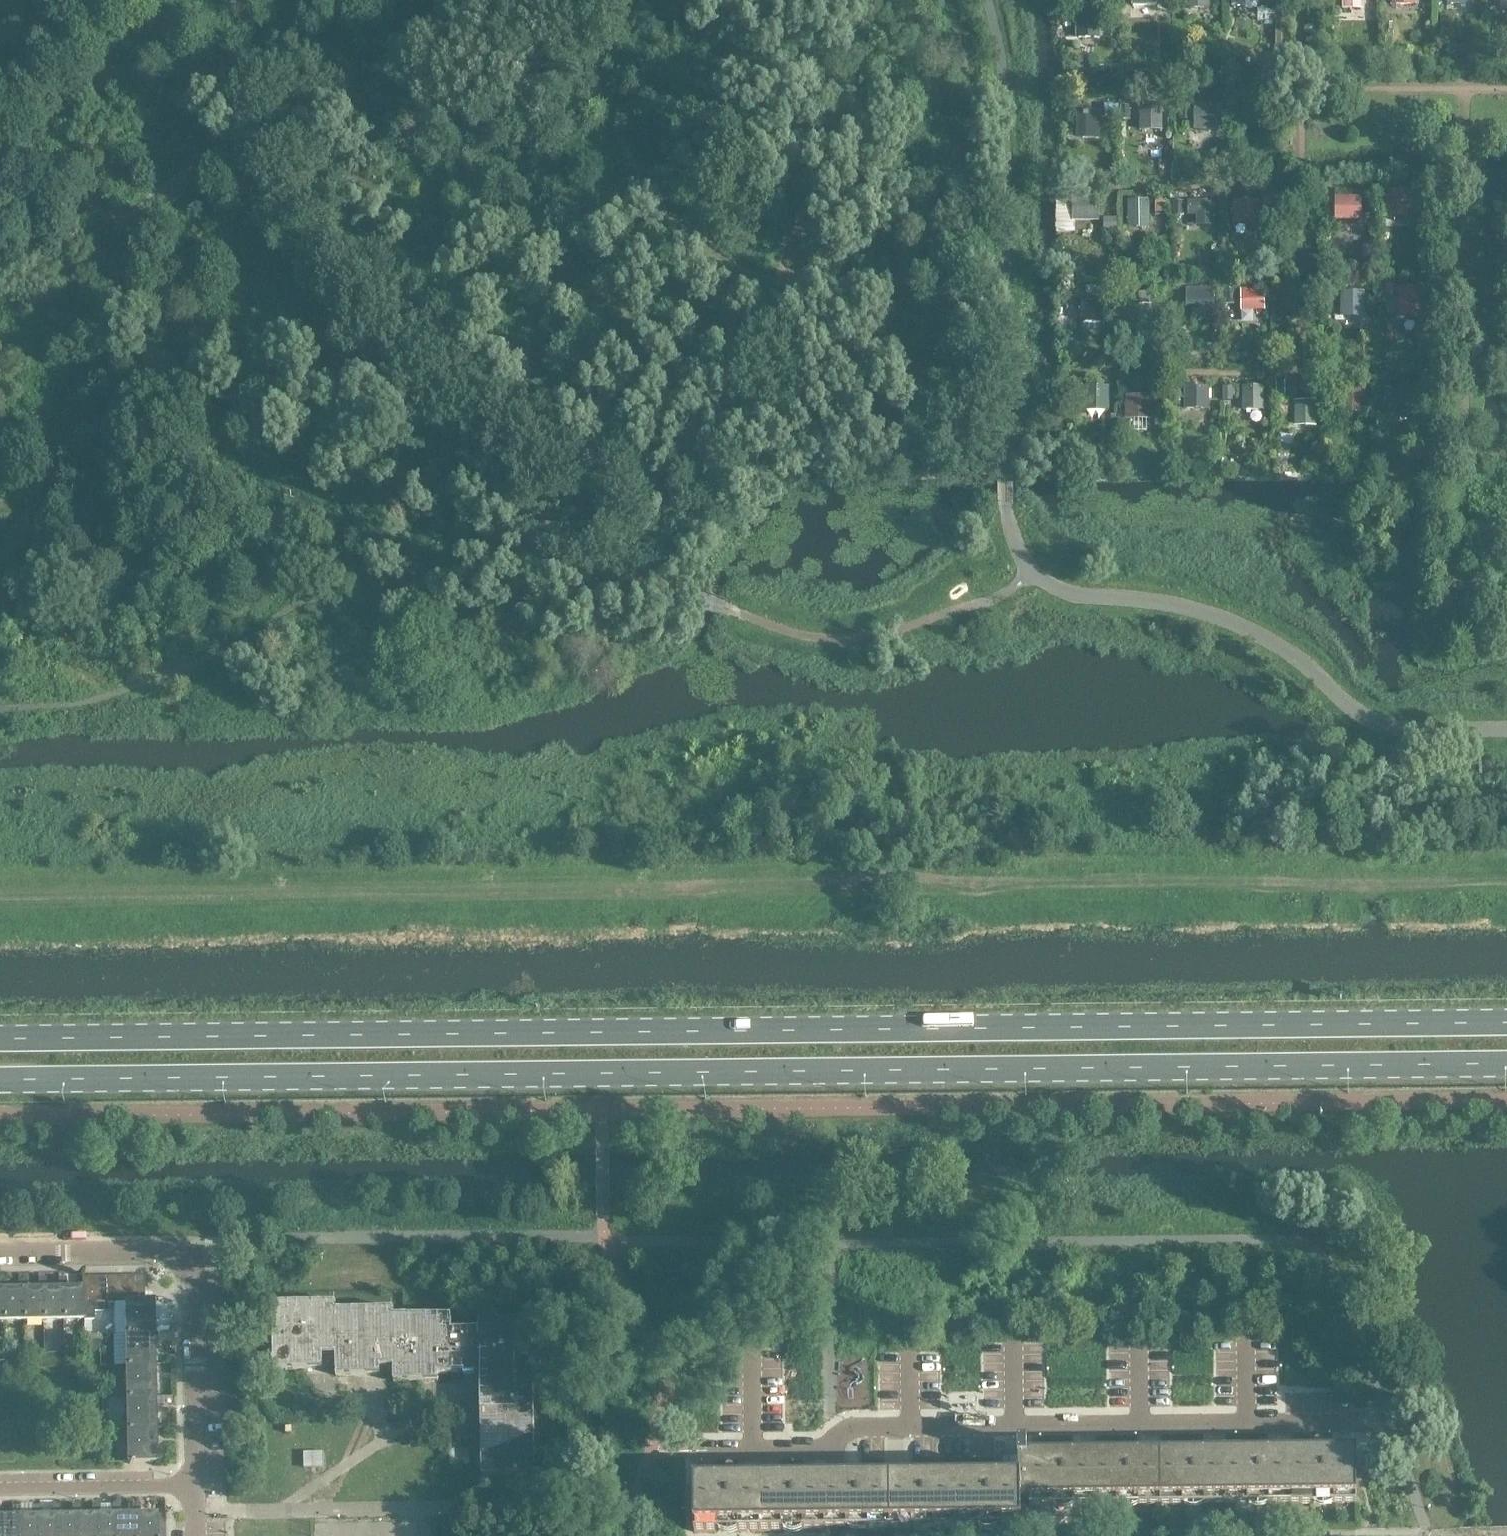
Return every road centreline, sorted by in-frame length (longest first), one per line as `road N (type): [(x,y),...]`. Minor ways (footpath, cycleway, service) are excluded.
road 1 (primary): [(1506,1022),(0,1038)]
road 2 (primary): [(0,1079),(1506,1066)]
road 3 (residential): [(835,1434),(855,1427),(1387,1419)]
road 4 (residential): [(0,1252),(191,1244),(193,1487)]
road 5 (residential): [(194,1511),(504,1506)]
road 6 (residential): [(0,1488),(193,1487)]
road 7 (residential): [(691,1451),(811,1449),(835,1434)]

